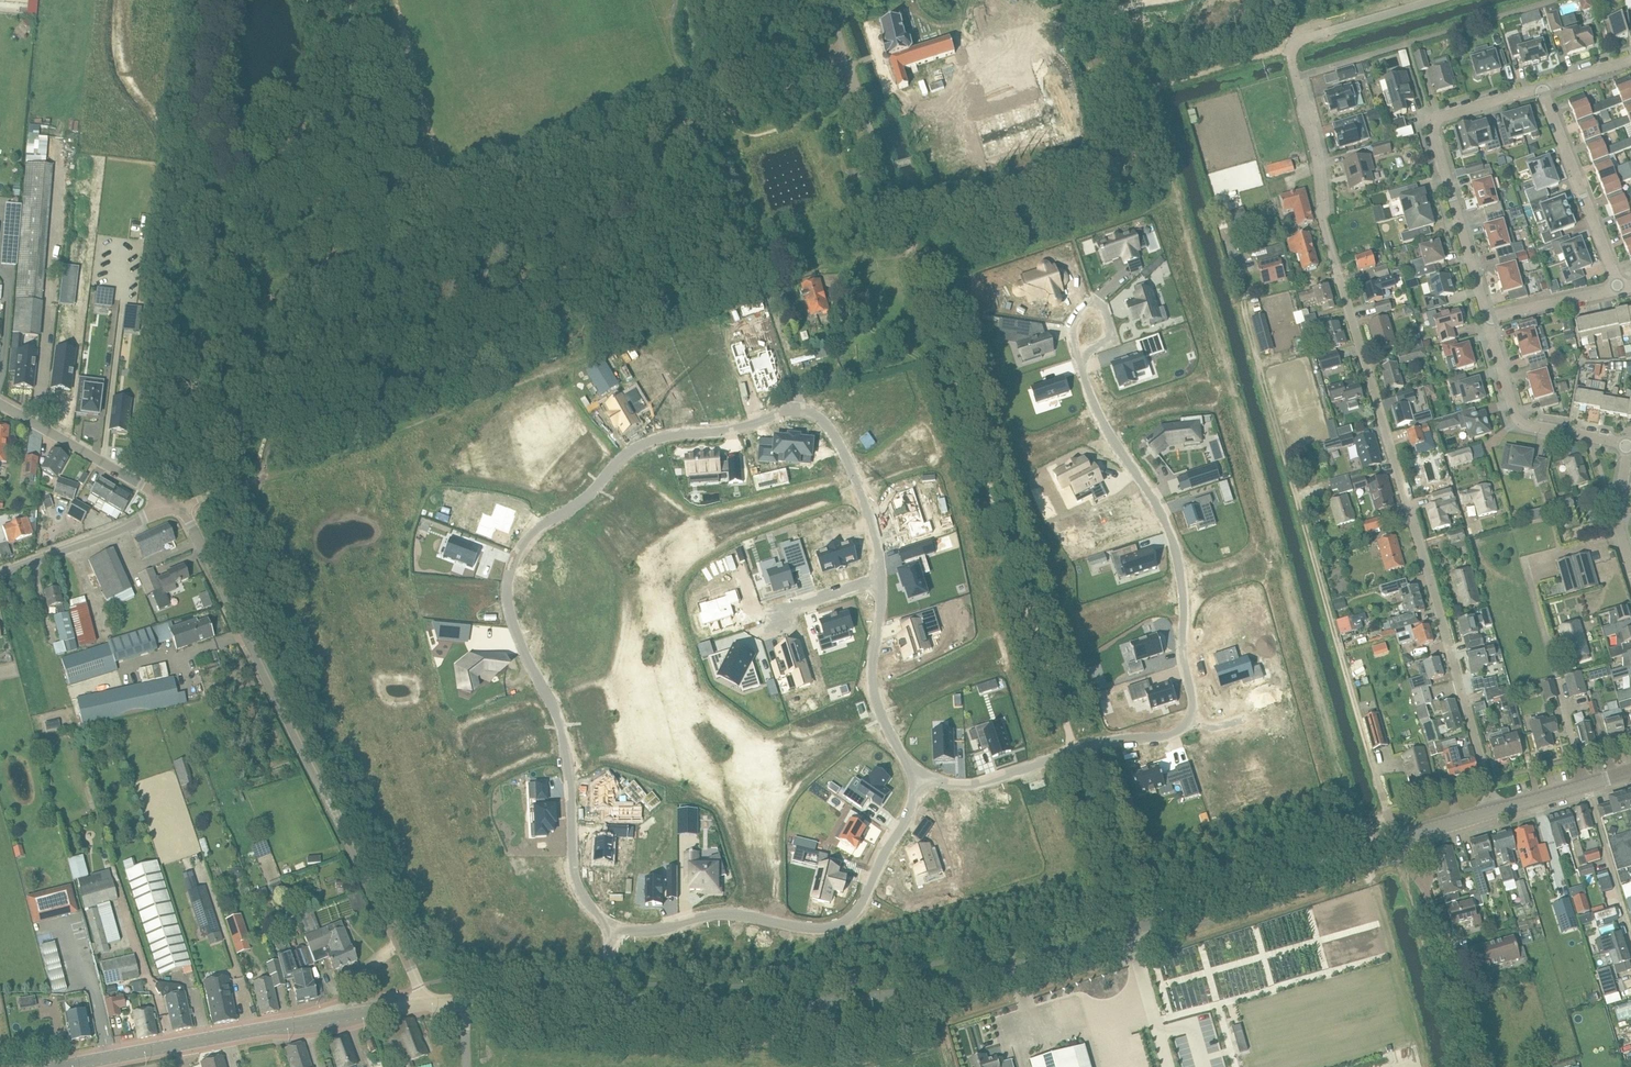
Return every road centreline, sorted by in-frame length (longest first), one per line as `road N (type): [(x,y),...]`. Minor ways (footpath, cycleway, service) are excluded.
road 1 (residential): [(1495,810),(1325,233),(1319,154),(1292,57),(1308,37),(1432,0)]
road 2 (residential): [(878,577),(869,521),(840,449),(815,418),(795,412),(638,446),(594,492),(530,536),(511,571),(510,620),(560,725),(575,881),(611,929)]
road 3 (secondary): [(610,998),(808,1003),(969,983),(1397,840)]
road 4 (track): [(1135,929),(908,245)]
road 5 (unclassified): [(849,64),(270,278)]
road 6 (unclassified): [(423,1002),(392,923),(182,507),(170,501)]
road 7 (residential): [(1397,840),(1242,306)]
road 8 (residential): [(611,929),(731,914),(837,925),(862,901),(923,779)]
road 9 (residential): [(1191,720),(1180,573),(1168,527),(1109,435),(1077,356)]
road 10 (residential): [(1541,86),(1434,121),(1487,317)]
road 11 (secondary): [(186,1042),(423,1002)]
road 12 (residential): [(1586,784),(1523,557)]
road 13 (residential): [(1487,317),(1514,412),(1526,425),(1628,442)]
road 14 (residential): [(923,779),(901,755),(869,687),(878,577)]
road 15 (residential): [(1619,288),(1541,86)]
road 16 (residential): [(1084,6),(1088,18),(1138,37),(1267,0)]
road 17 (residential): [(170,501),(0,404)]
road 18 (unclassified): [(908,245),(849,64)]
road 19 (residential): [(1425,889),(1485,1066)]
road 20 (unclassified): [(0,573),(170,501)]
road 21 (residential): [(1076,752),(975,783),(923,779)]
road 22 (residential): [(1586,784),(1630,935)]
road 23 (secondary): [(463,1000),(610,998)]
road 24 (residential): [(1487,317),(1619,288)]
road 25 (secondary): [(55,1066),(186,1042)]
road 26 (residential): [(1077,356),(1075,316),(1098,301),(1110,334),(1086,351)]
road 27 (track): [(393,0),(427,126)]
road 28 (residential): [(878,577),(754,617)]
road 29 (residential): [(1630,566),(1616,517),(1628,442)]
road 30 (residential): [(1076,752),(1167,735),(1191,720)]

